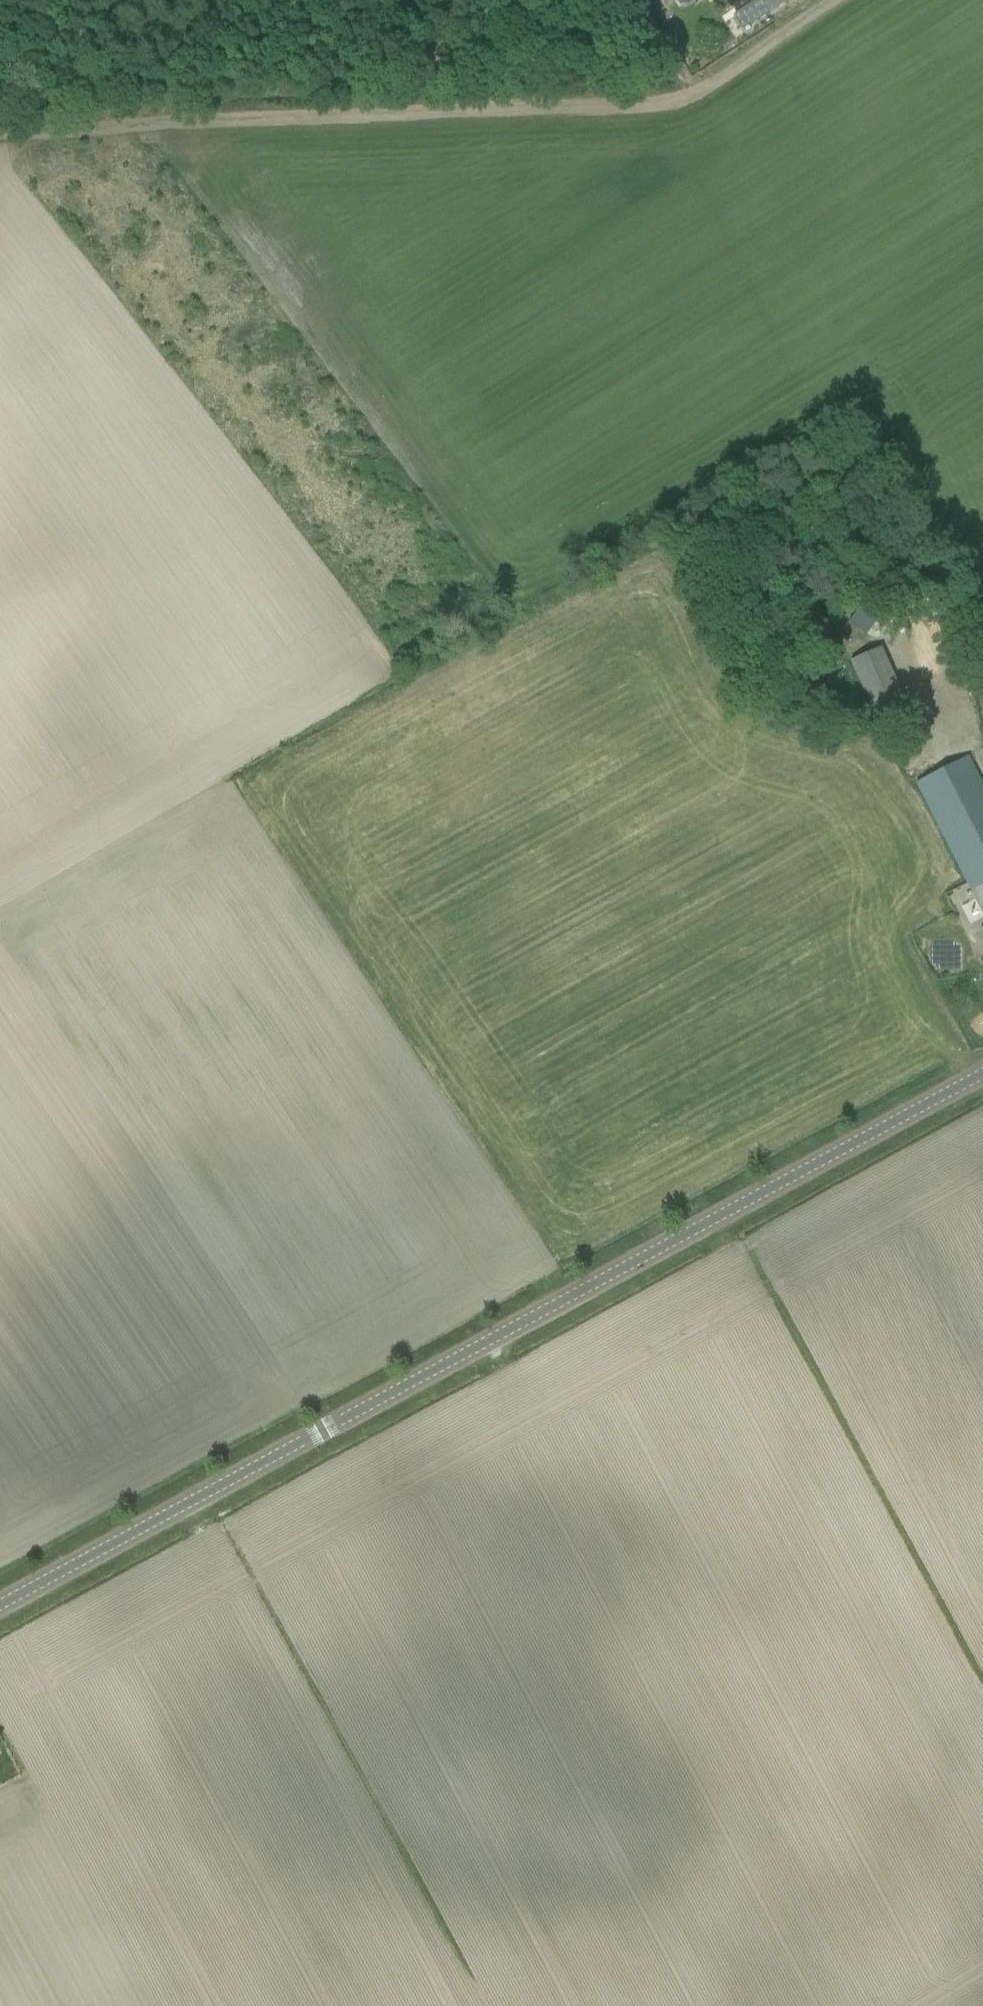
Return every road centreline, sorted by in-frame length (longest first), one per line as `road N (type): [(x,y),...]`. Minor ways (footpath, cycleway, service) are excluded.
road 1 (unclassified): [(0,1608),(982,1078)]

